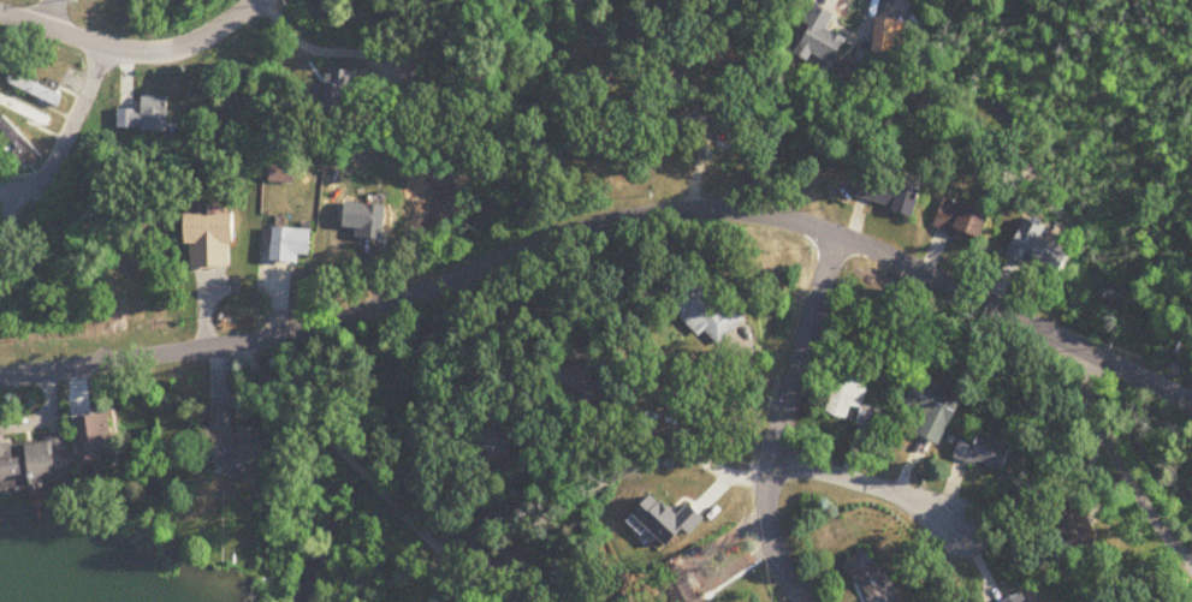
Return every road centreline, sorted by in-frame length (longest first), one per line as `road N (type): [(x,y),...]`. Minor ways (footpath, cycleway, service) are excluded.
road 1 (residential): [(0,379),(293,333),(372,312),(616,220),(696,210),(797,222),(836,236),(1092,354)]
road 2 (residential): [(804,601),(775,549),(766,494),(836,236)]
road 3 (residential): [(0,15),(125,53),(166,53),(270,0)]
road 4 (residential): [(1191,567),(1099,434),(1089,405),(1092,354)]
road 5 (residential): [(770,471),(903,494),(990,553)]
road 6 (residential): [(0,191),(47,179),(105,48)]
road 7 (residential): [(770,471),(728,476),(670,452),(599,443)]

